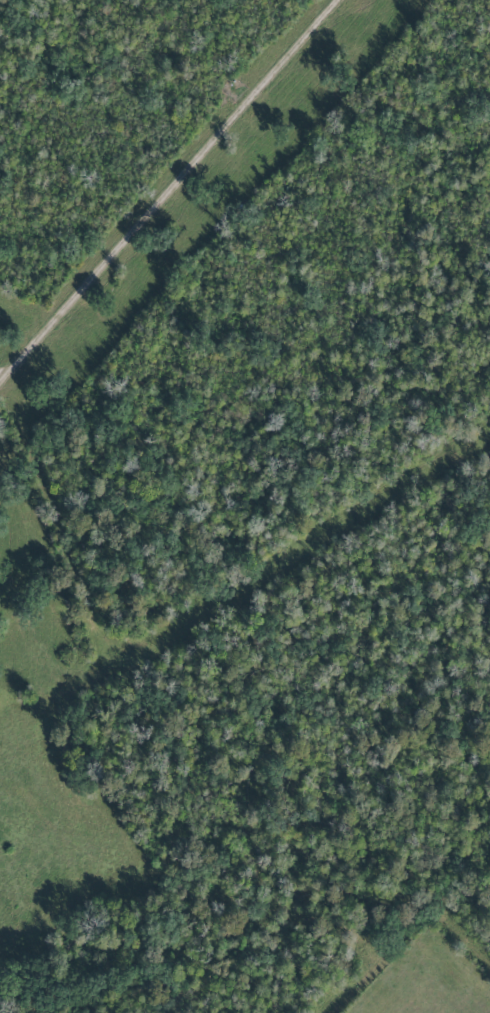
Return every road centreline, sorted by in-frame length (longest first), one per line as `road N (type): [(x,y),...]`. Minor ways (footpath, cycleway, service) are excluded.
road 1 (residential): [(346,0),(0,392)]

